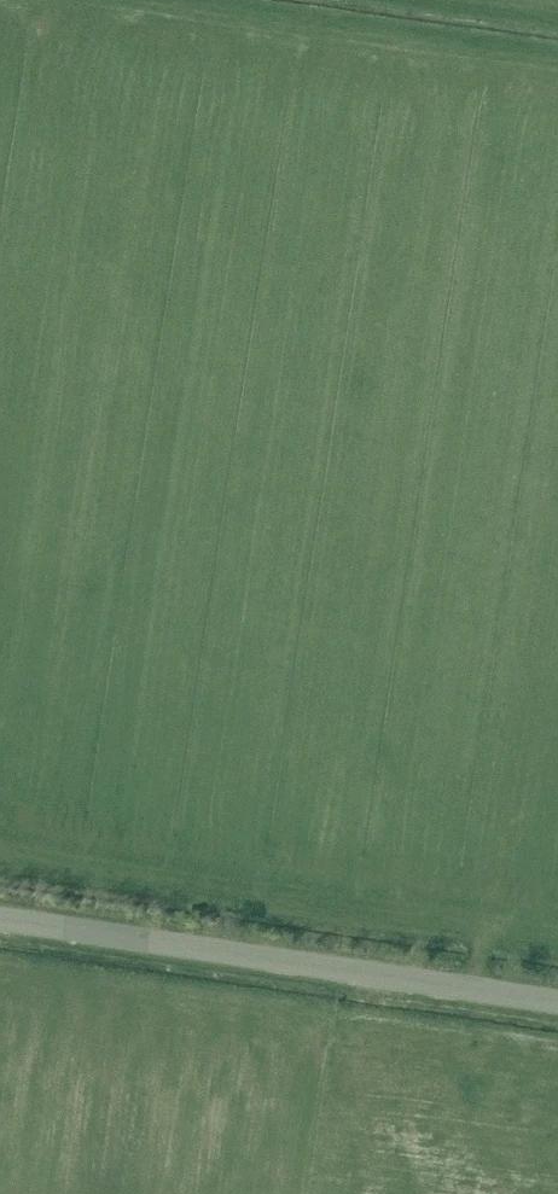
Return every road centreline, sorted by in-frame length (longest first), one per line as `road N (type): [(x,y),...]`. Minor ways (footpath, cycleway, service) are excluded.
road 1 (unclassified): [(557,1007),(0,921)]

